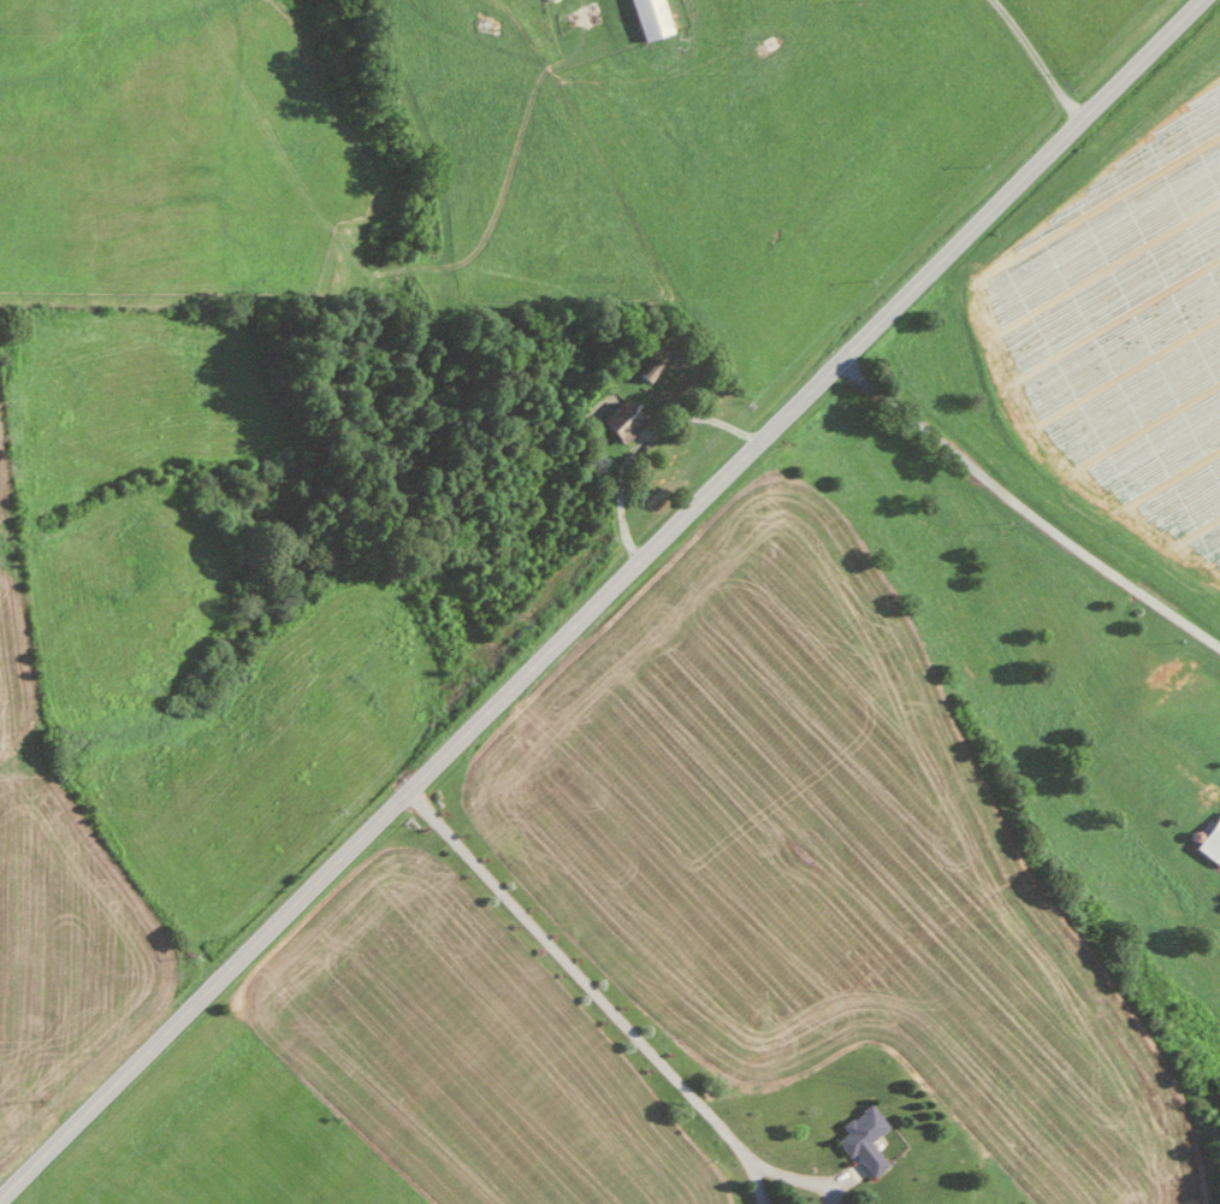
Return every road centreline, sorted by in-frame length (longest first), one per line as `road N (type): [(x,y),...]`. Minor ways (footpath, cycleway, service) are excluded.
road 1 (primary): [(0,1198),(1199,0)]

